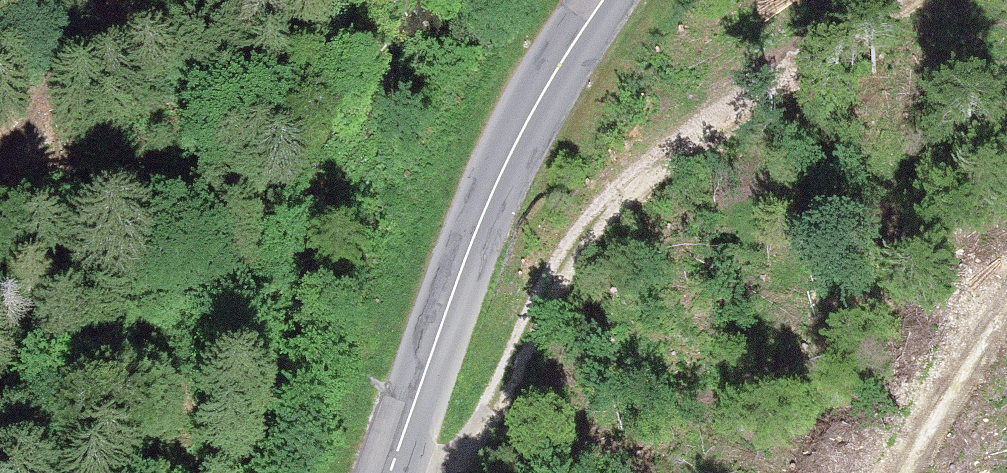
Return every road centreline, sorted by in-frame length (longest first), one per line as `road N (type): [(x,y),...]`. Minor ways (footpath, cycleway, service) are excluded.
road 1 (track): [(392,471),(428,468),(470,441),(559,283),(633,190),(804,52),(885,0)]
road 2 (secondary): [(391,472),(493,179),(596,0)]
road 3 (track): [(0,204),(126,0)]
road 4 (track): [(1006,312),(911,472)]

